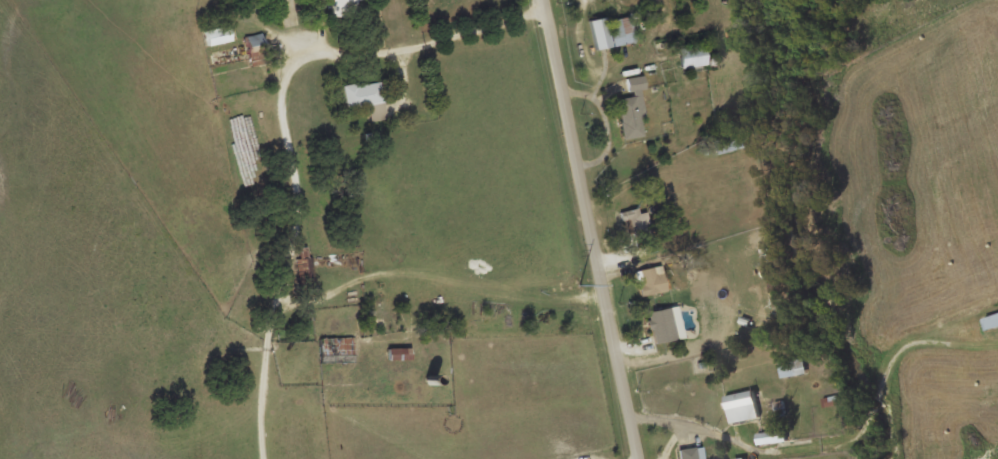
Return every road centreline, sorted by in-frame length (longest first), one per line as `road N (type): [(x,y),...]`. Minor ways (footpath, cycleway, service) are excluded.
road 1 (residential): [(545,0),(631,458)]
road 2 (residential): [(547,12),(428,47),(336,59),(300,79),(293,109),(314,193)]
road 3 (residential): [(314,193),(283,343),(271,458)]

